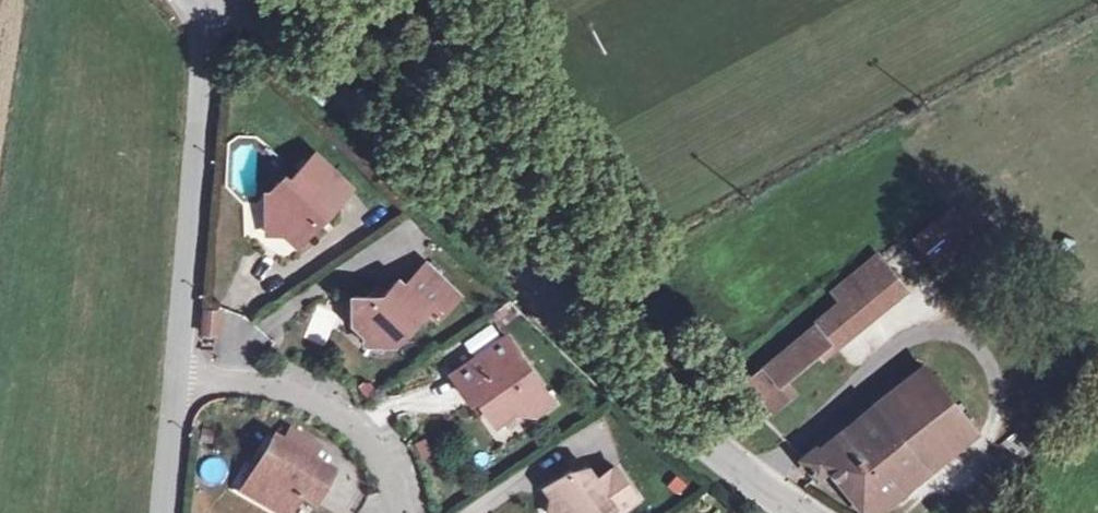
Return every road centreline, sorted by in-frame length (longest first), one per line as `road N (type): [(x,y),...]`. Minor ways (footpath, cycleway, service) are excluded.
road 1 (residential): [(207,13),(166,512)]
road 2 (tertiary): [(544,237),(342,36),(272,0)]
road 3 (tertiary): [(223,10),(293,49),(497,243)]
road 4 (tertiary): [(807,512),(739,467),(596,345)]
road 5 (tertiary): [(497,243),(554,321),(596,345)]
road 6 (tertiary): [(596,345),(544,237)]

